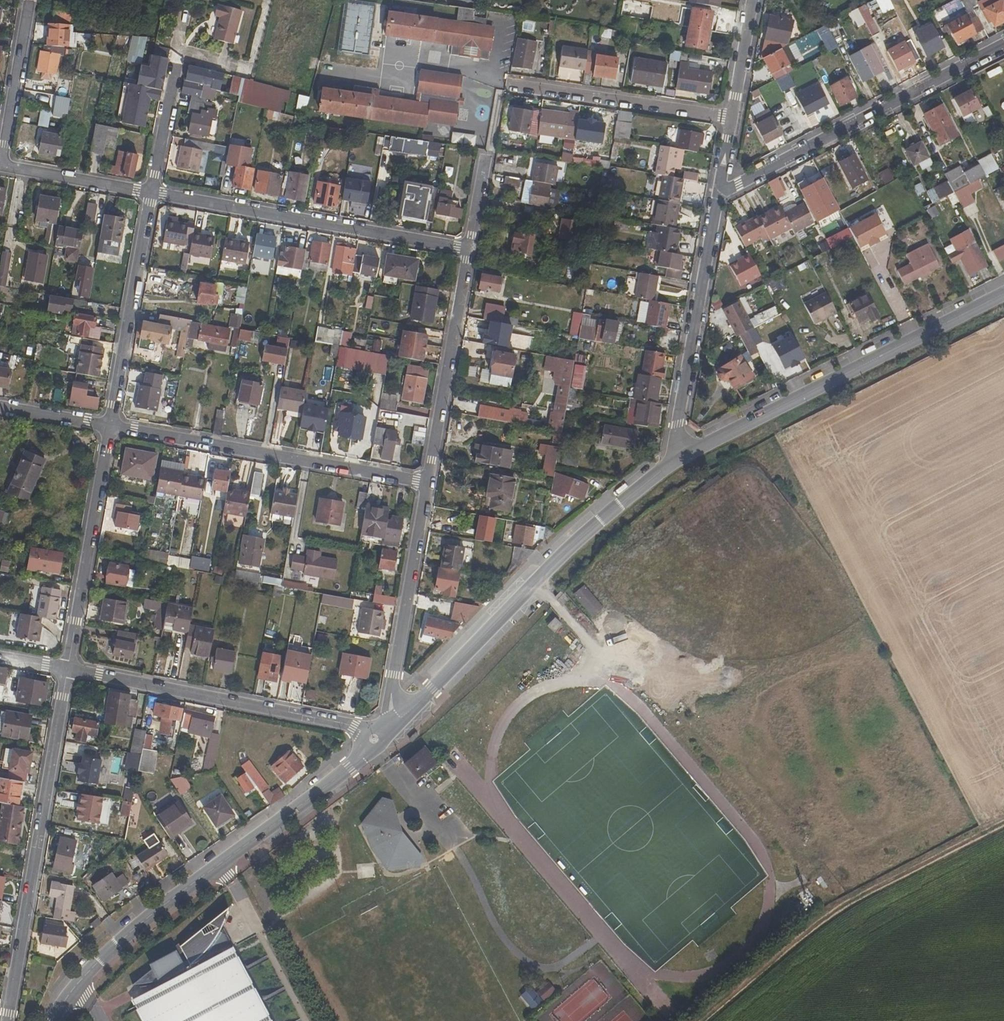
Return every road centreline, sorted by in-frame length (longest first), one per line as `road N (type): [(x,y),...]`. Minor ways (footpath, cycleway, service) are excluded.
road 1 (residential): [(375,740),(349,769),(100,960),(51,1020)]
road 2 (residential): [(678,461),(608,515),(400,719)]
road 3 (residential): [(1003,293),(678,461)]
road 4 (track): [(1003,818),(830,908),(701,1020)]
road 5 (residential): [(9,1020),(64,671)]
road 6 (residential): [(150,192),(468,249)]
road 7 (residential): [(426,483),(108,429)]
road 8 (residential): [(719,194),(1003,44)]
road 9 (residential): [(64,671),(354,729),(375,740)]
road 10 (residential): [(678,461),(678,418),(719,194)]
road 11 (residential): [(64,671),(108,429)]
road 12 (residential): [(108,429),(150,192)]
road 13 (residential): [(400,719),(393,678),(426,483)]
road 14 (residential): [(426,483),(468,249)]
road 15 (residential): [(733,119),(508,84)]
road 16 (residential): [(1,168),(27,11)]
road 17 (residential): [(1,168),(150,192)]
road 18 (residential): [(150,192),(175,64)]
road 19 (residential): [(733,119),(753,0)]

